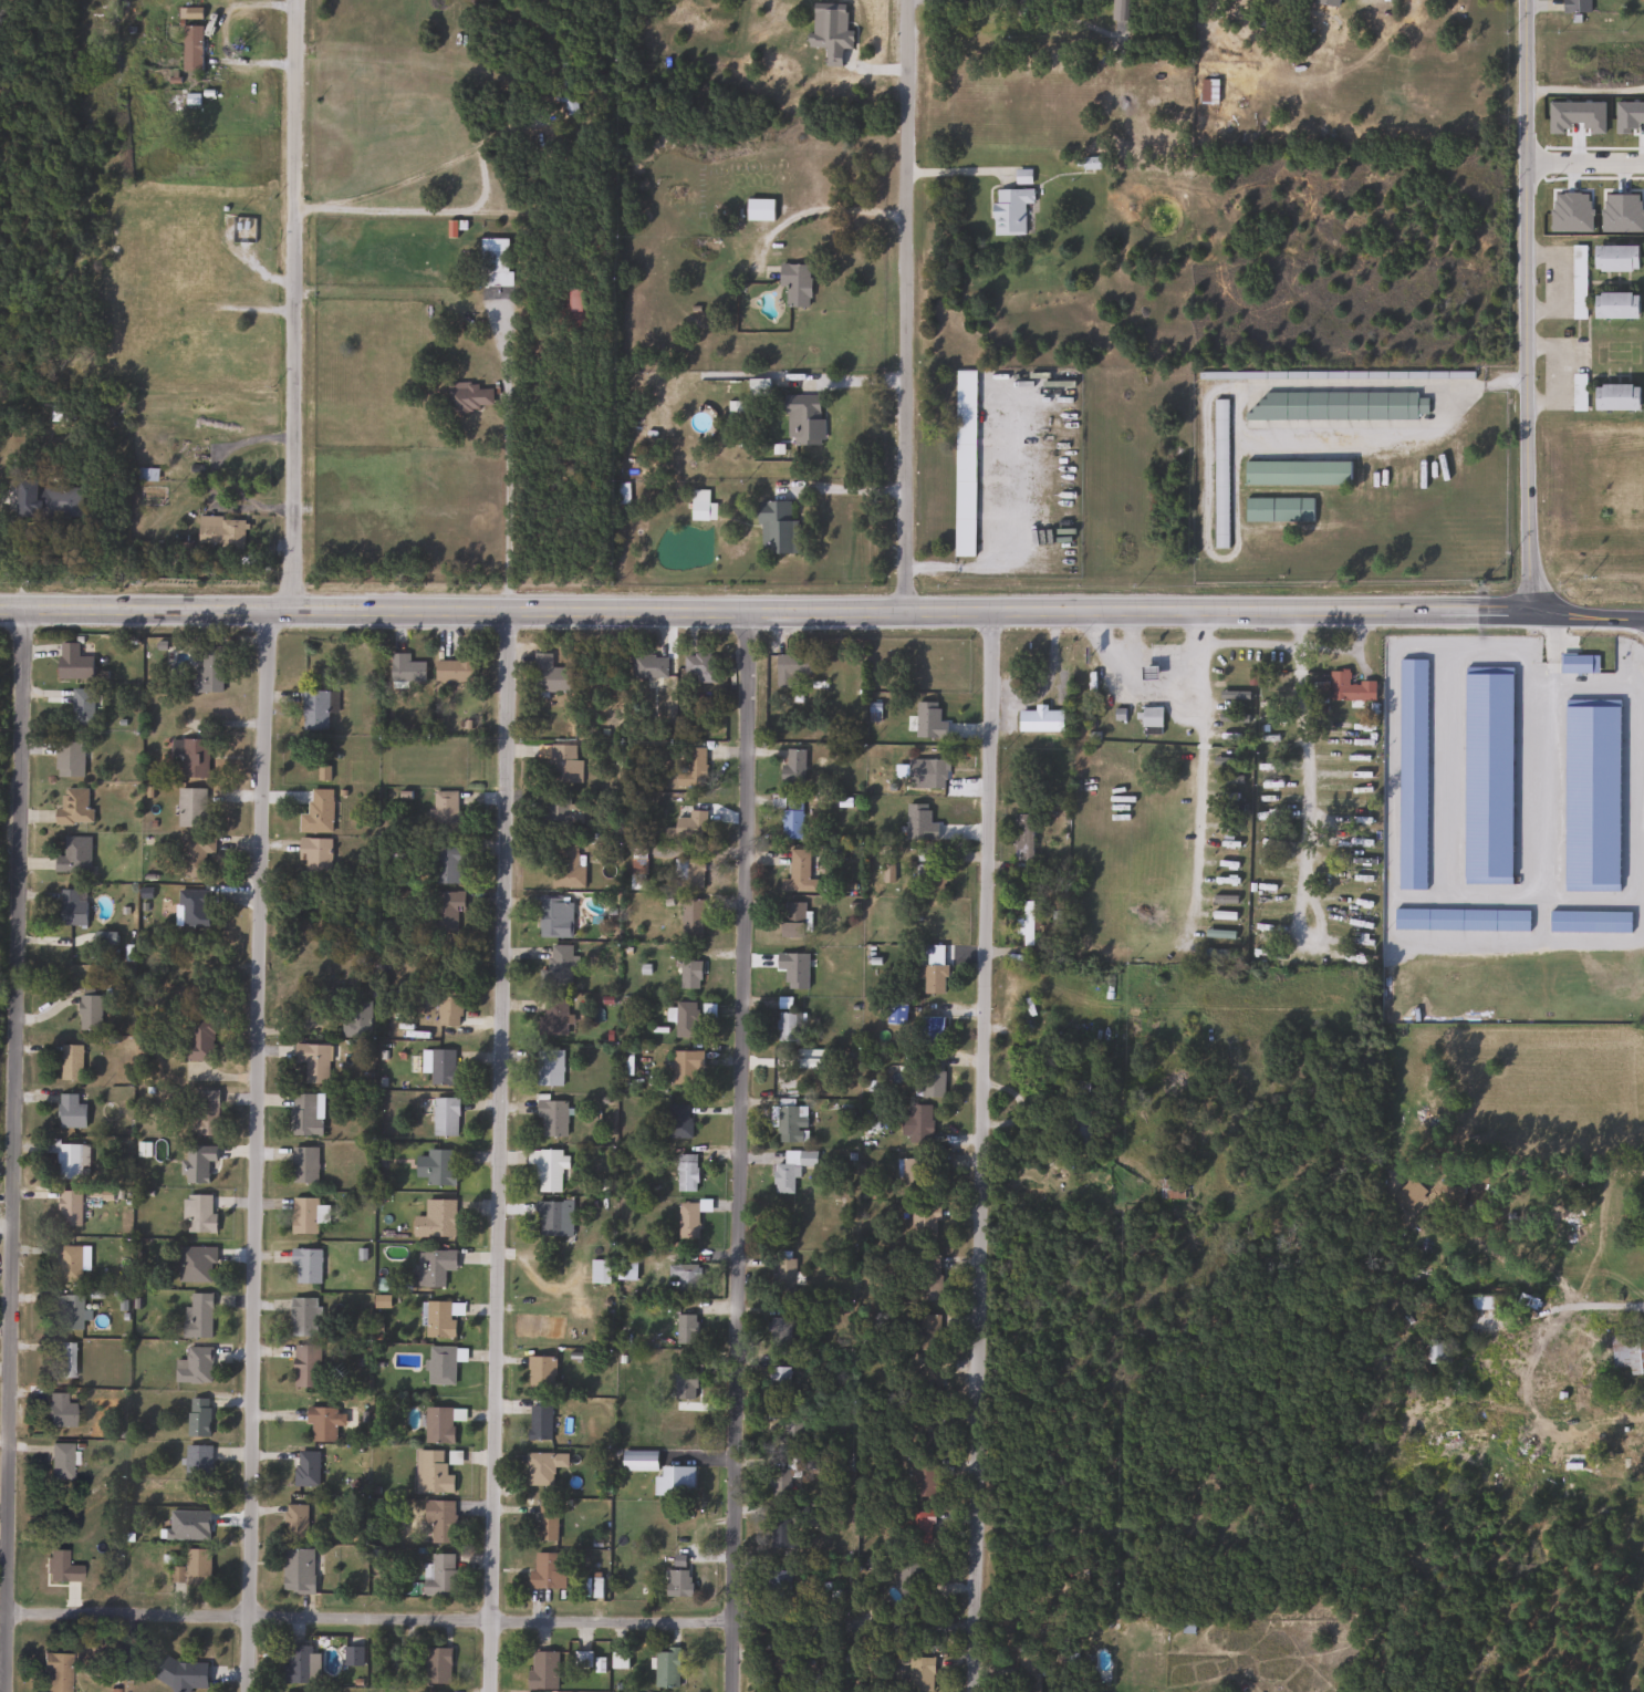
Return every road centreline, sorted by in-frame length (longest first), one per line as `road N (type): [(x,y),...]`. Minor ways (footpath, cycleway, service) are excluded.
road 1 (residential): [(1643,620),(1091,608),(0,607)]
road 2 (residential): [(969,1691),(993,608)]
road 3 (residential): [(23,608),(6,1691)]
road 4 (residential): [(748,609),(731,1691)]
road 5 (residential): [(249,1691),(269,610)]
road 6 (residential): [(492,1691),(509,610)]
road 7 (residential): [(7,1615),(970,1631)]
road 8 (residential): [(1394,612),(1370,1439)]
road 9 (residential): [(1526,615),(1526,0)]
road 10 (residential): [(292,610),(296,0)]
road 11 (residential): [(909,0),(909,608)]
road 12 (residential): [(509,610),(533,167)]
road 13 (residential): [(1192,609),(1198,642),(1192,915)]

